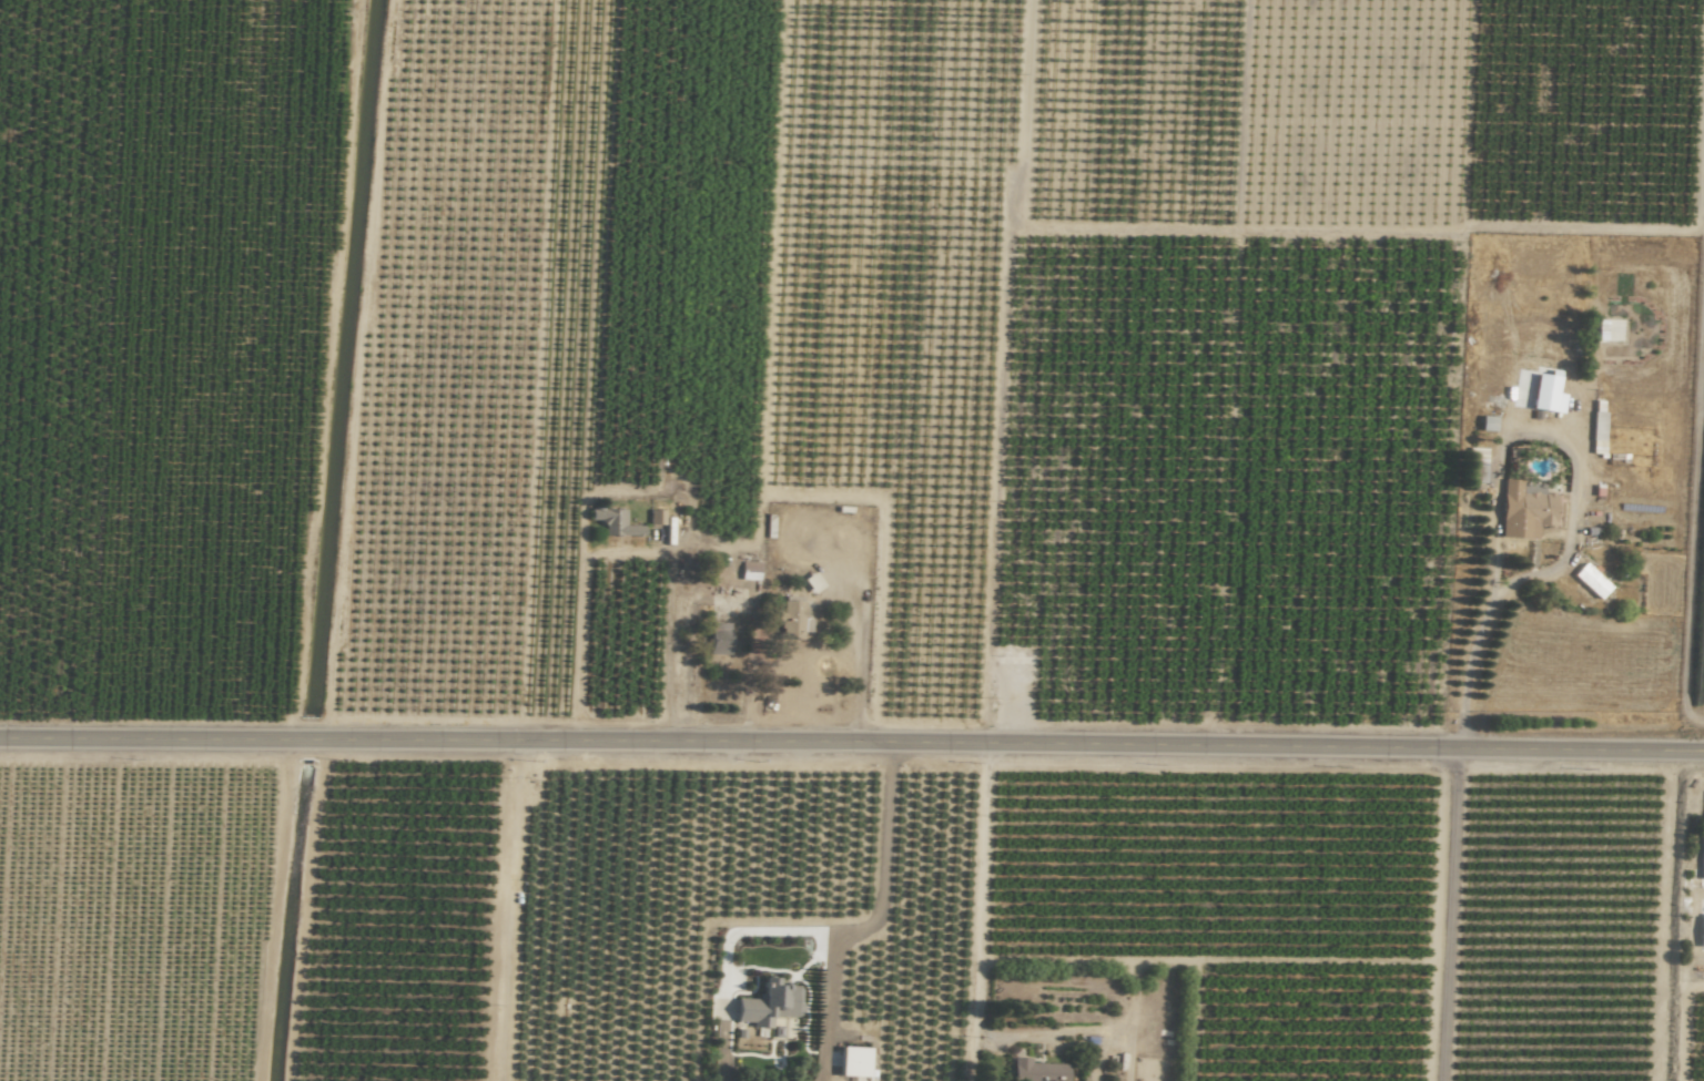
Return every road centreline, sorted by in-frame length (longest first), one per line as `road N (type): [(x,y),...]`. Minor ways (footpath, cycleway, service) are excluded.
road 1 (tertiary): [(0,740),(1703,753)]

